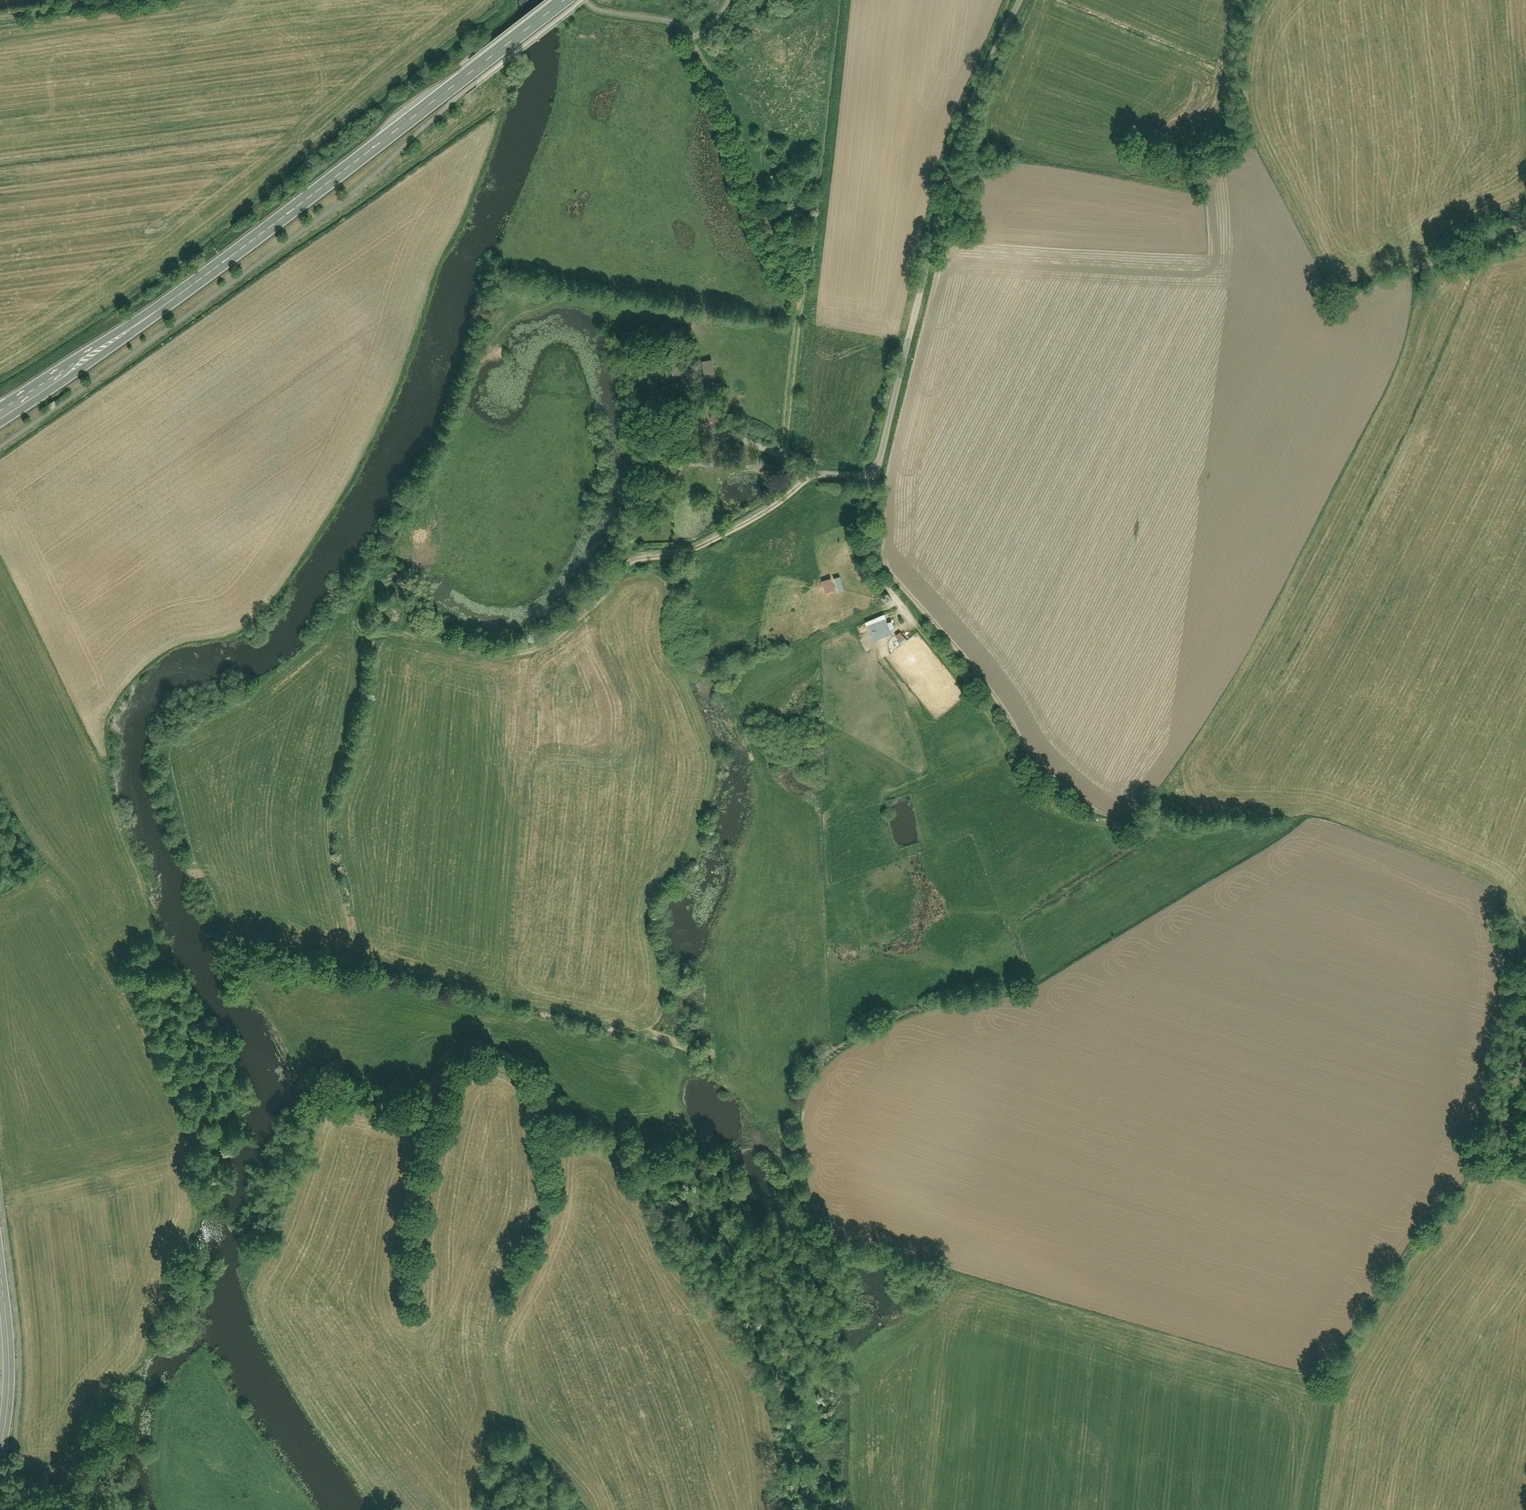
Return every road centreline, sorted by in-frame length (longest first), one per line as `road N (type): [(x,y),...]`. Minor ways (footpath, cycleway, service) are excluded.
road 1 (primary): [(0,417),(115,340),(562,0)]
road 2 (residential): [(1020,0),(964,127),(874,475),(808,475),(784,455)]
road 3 (track): [(1033,790),(1014,772),(992,720),(878,576),(869,537),(874,475)]
road 4 (tertiary): [(2,1447),(9,1382),(0,1289)]

